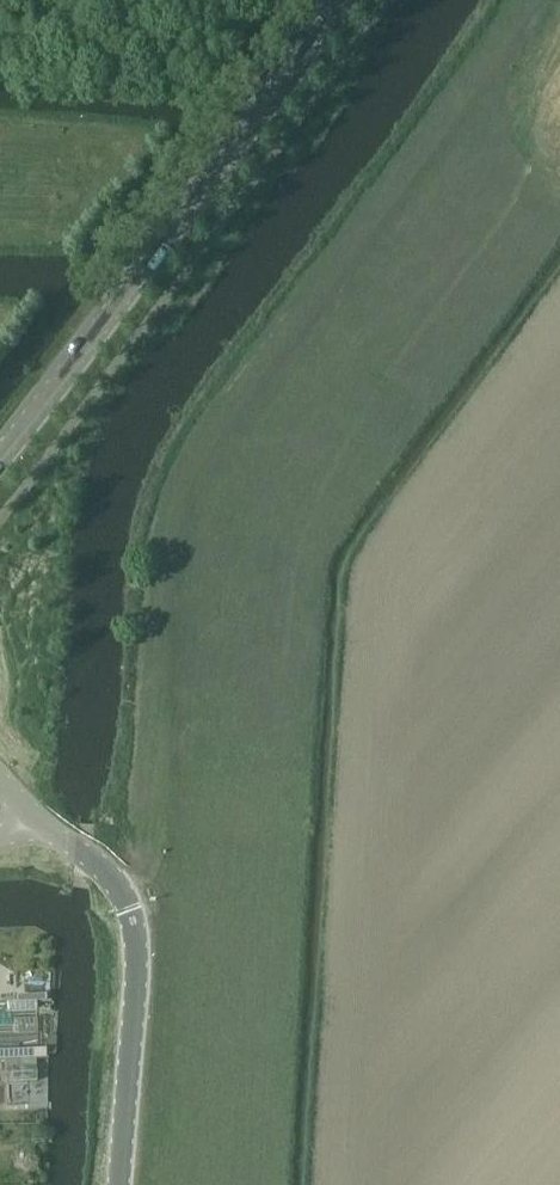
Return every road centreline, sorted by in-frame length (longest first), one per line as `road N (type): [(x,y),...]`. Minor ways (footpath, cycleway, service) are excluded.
road 1 (track): [(377,215),(215,426),(171,519),(149,849),(127,898)]
road 2 (tertiary): [(0,447),(339,0)]
road 3 (unclassified): [(124,1184),(140,951),(132,908),(110,879),(32,816)]

